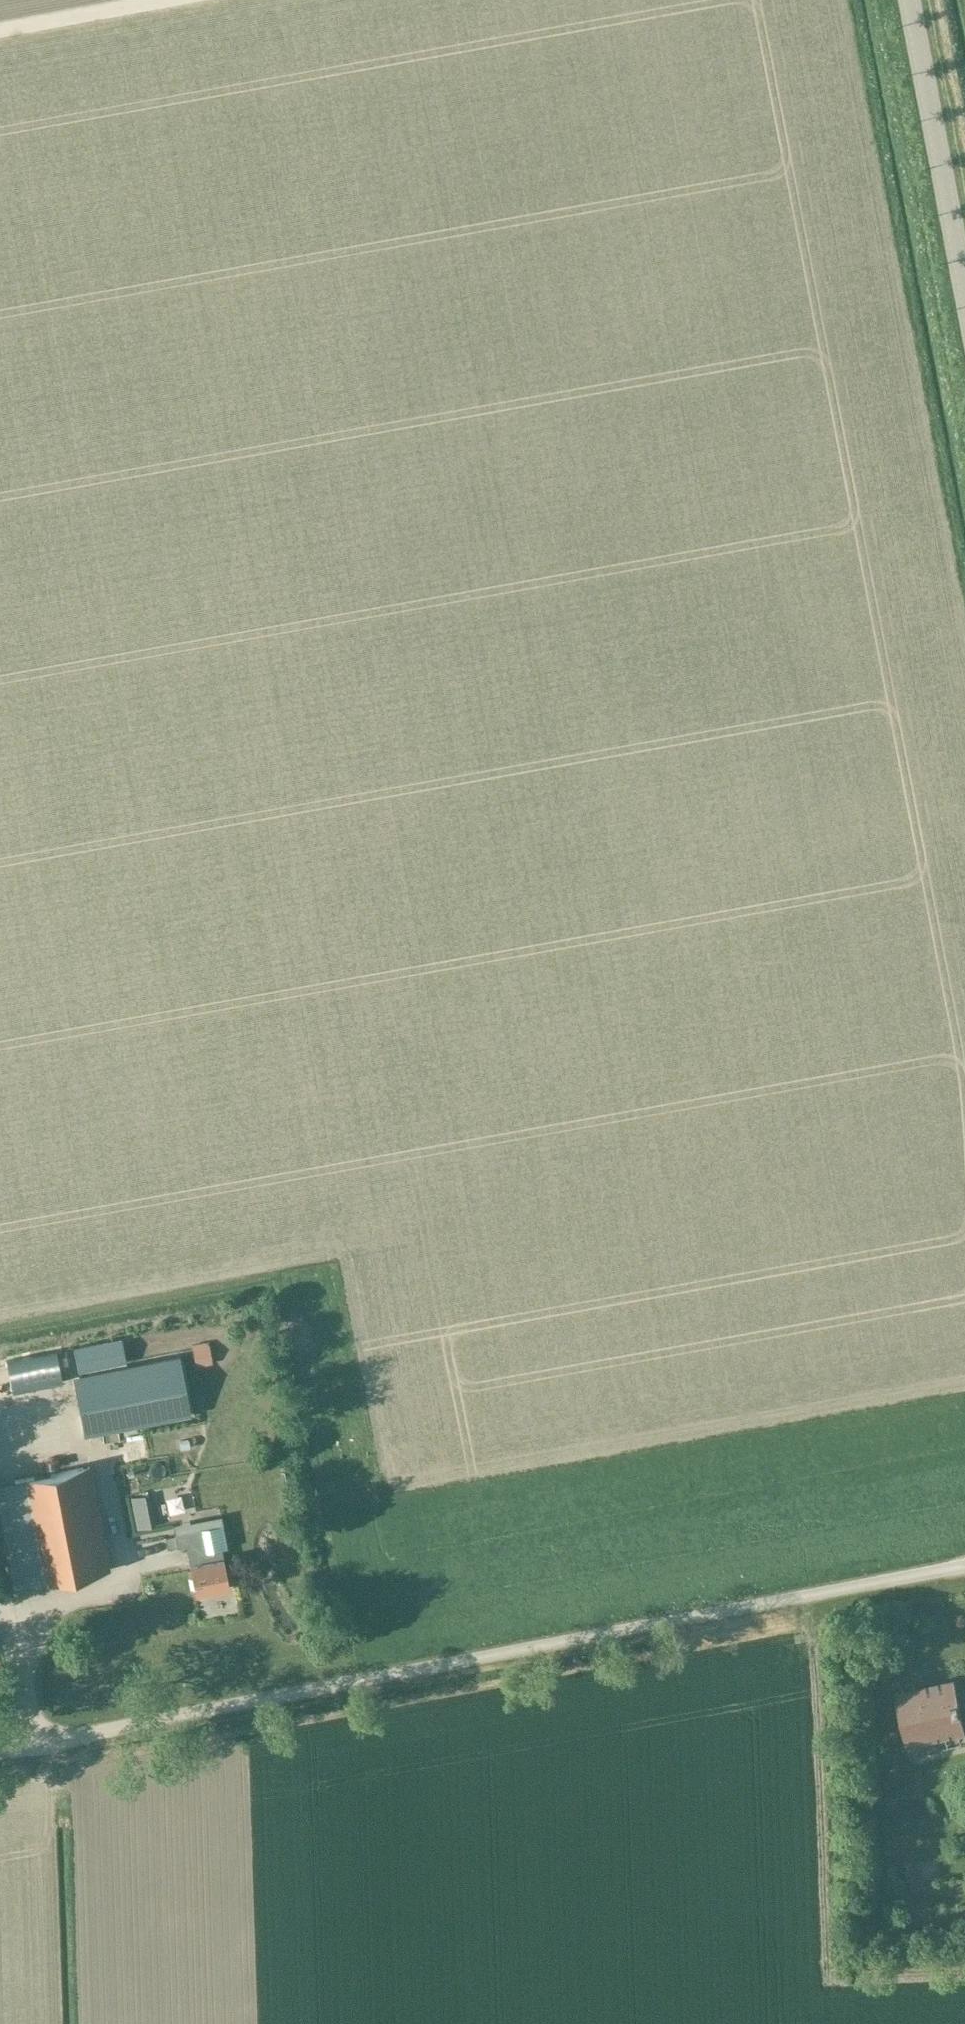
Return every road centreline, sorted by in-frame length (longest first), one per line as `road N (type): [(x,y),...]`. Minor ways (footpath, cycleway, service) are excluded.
road 1 (unclassified): [(0,1749),(964,1565)]
road 2 (unclassified): [(964,292),(909,0)]

